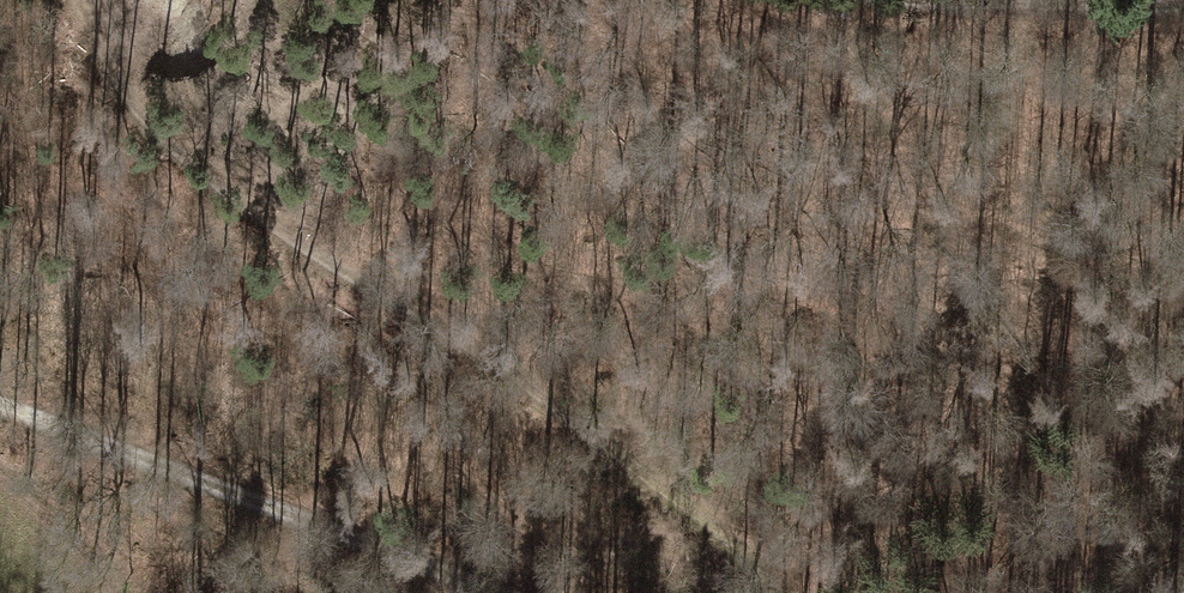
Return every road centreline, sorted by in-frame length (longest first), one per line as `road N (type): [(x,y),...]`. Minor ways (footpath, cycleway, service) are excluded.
road 1 (track): [(65,0),(114,88),(220,202),(486,362),(671,490),(765,578),(765,592)]
road 2 (track): [(0,411),(497,592)]
road 3 (track): [(889,0),(1183,9)]

